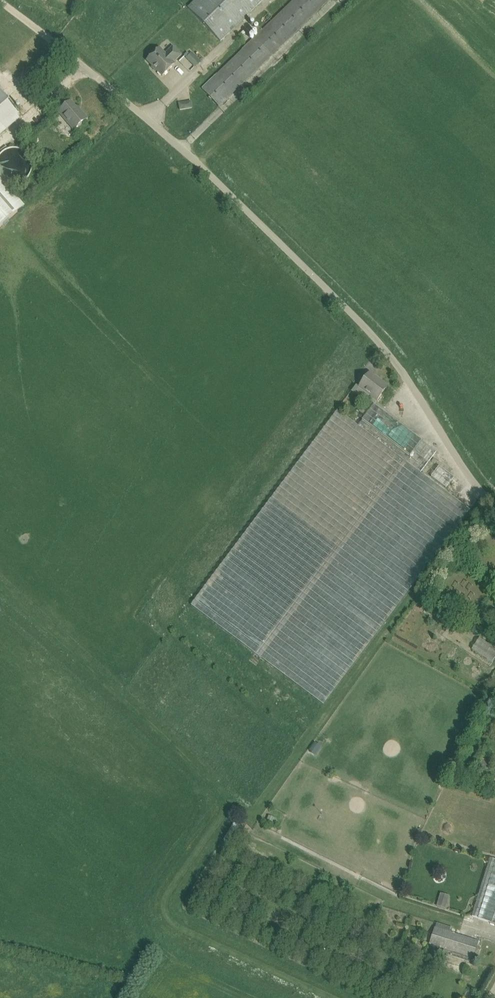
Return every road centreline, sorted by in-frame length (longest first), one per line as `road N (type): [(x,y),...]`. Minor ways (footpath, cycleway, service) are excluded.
road 1 (unclassified): [(494,506),(367,327),(90,69),(0,3)]
road 2 (track): [(193,162),(368,0)]

